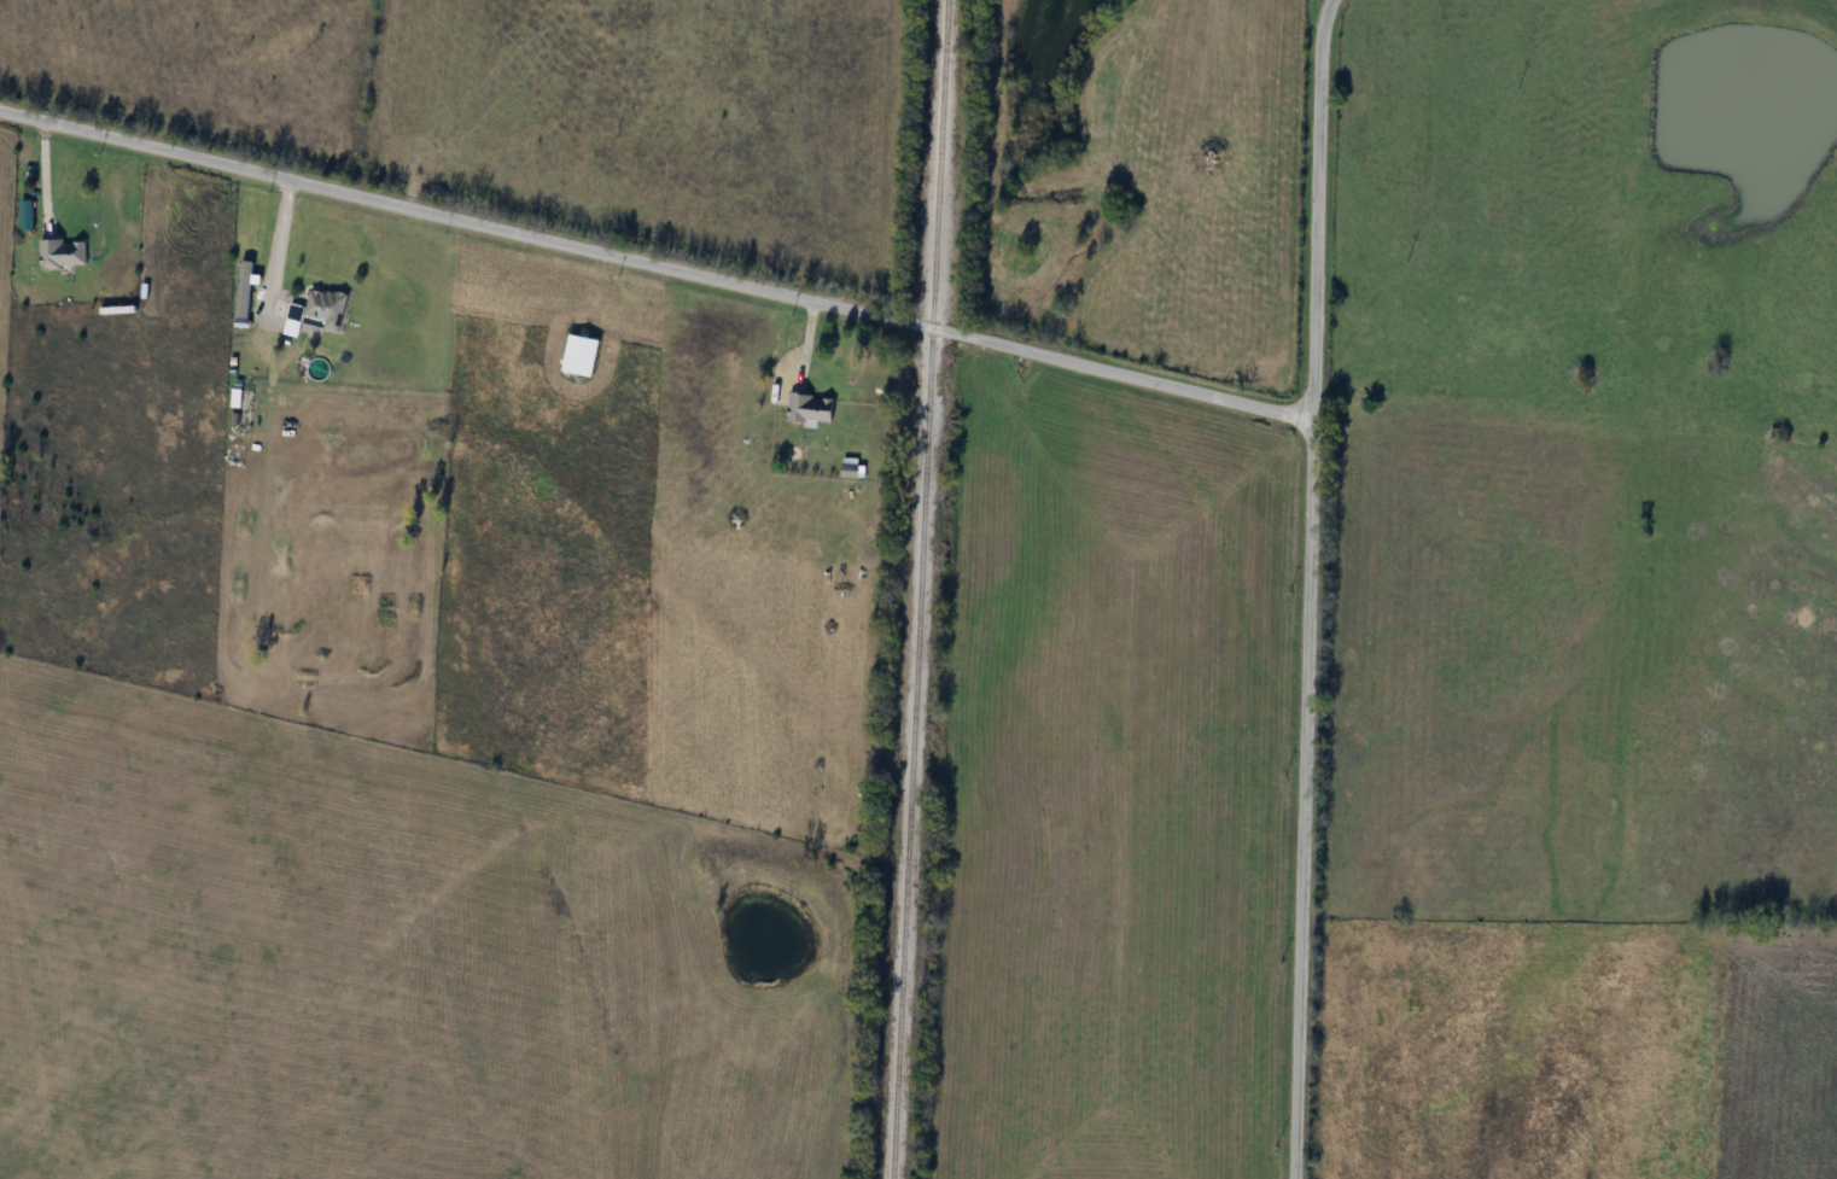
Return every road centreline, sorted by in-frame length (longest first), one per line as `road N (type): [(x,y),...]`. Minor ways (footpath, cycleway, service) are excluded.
road 1 (residential): [(0,112),(1312,421)]
road 2 (residential): [(1292,1178),(1319,65),(1333,0)]

